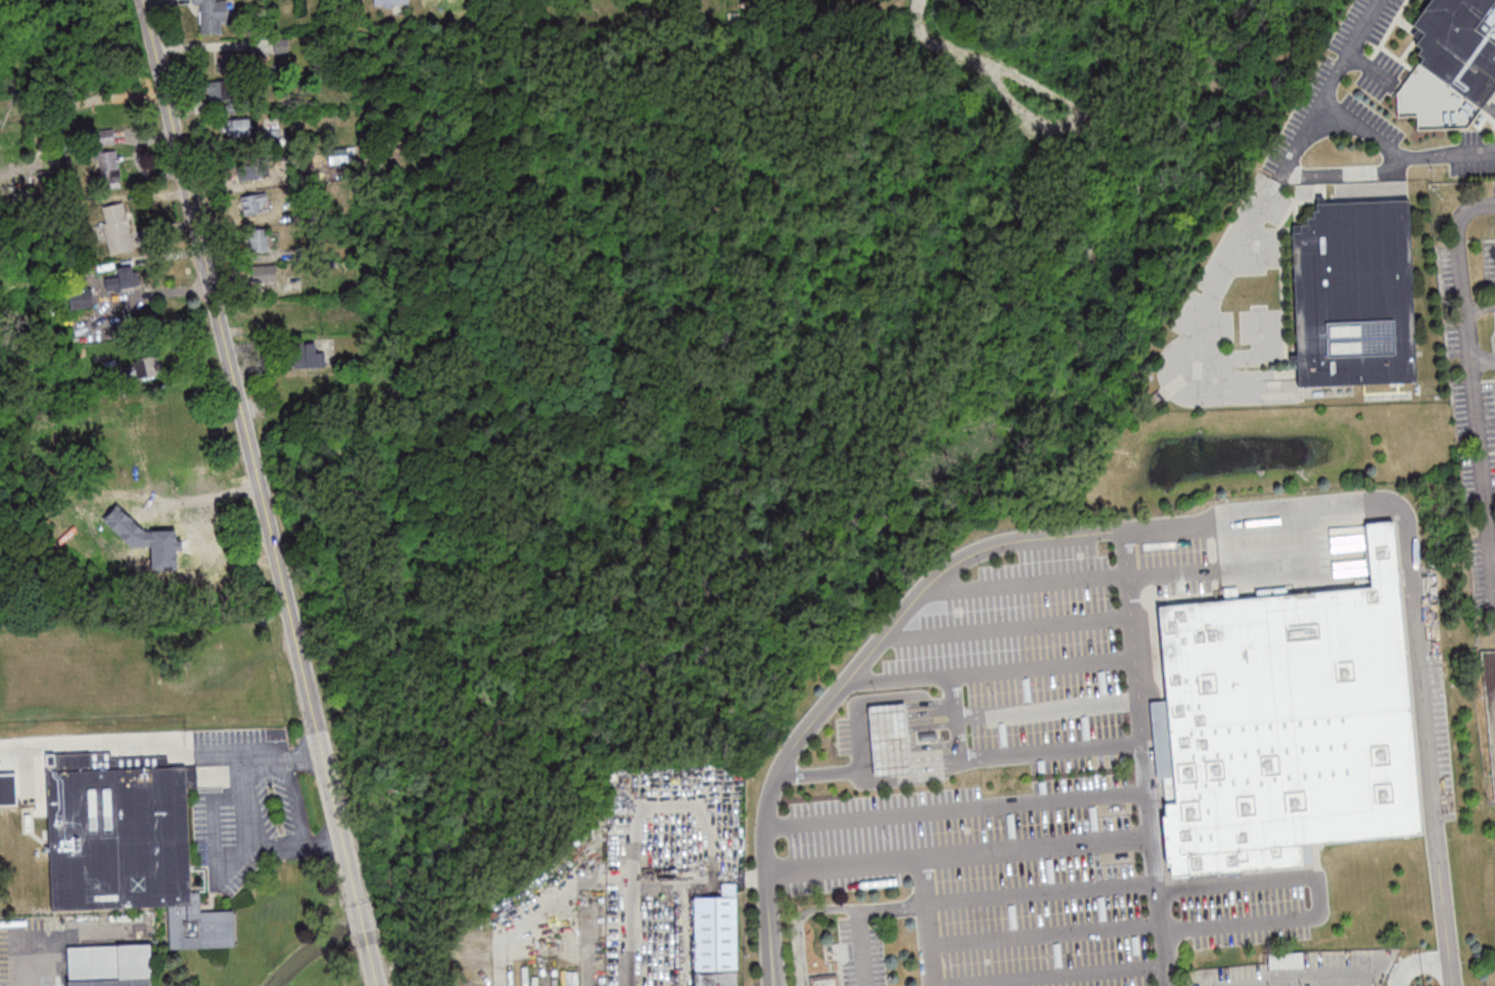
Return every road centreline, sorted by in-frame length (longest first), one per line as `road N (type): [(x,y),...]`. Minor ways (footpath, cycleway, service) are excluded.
road 1 (tertiary): [(358,907),(142,0)]

